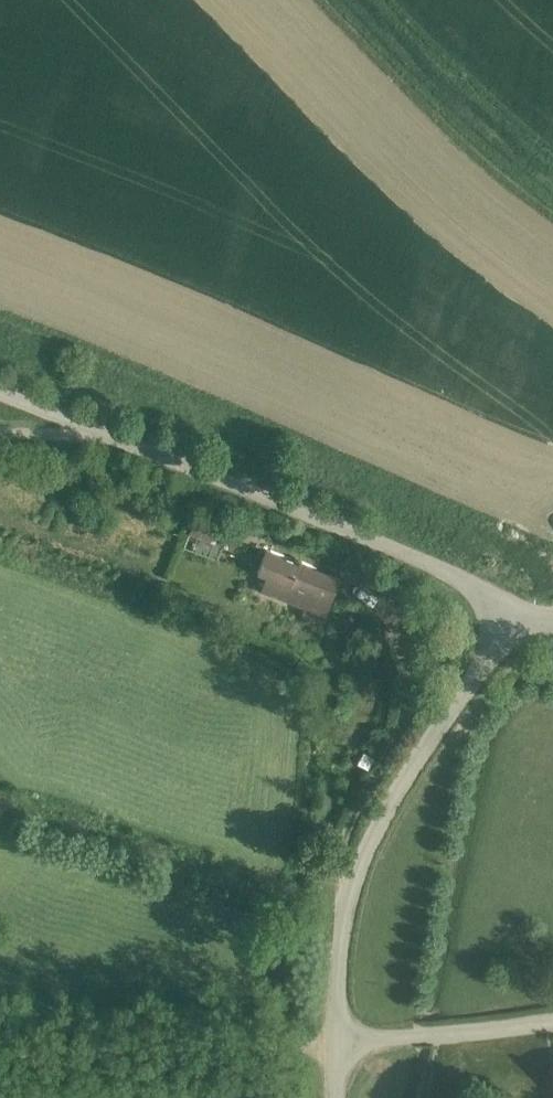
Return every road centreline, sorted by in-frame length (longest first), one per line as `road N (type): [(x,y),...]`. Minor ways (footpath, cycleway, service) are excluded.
road 1 (tertiary): [(340,1097),(342,939),(364,861),(395,796),(489,660),(514,631),(549,620)]
road 2 (tertiary): [(549,620),(366,538),(89,430)]

